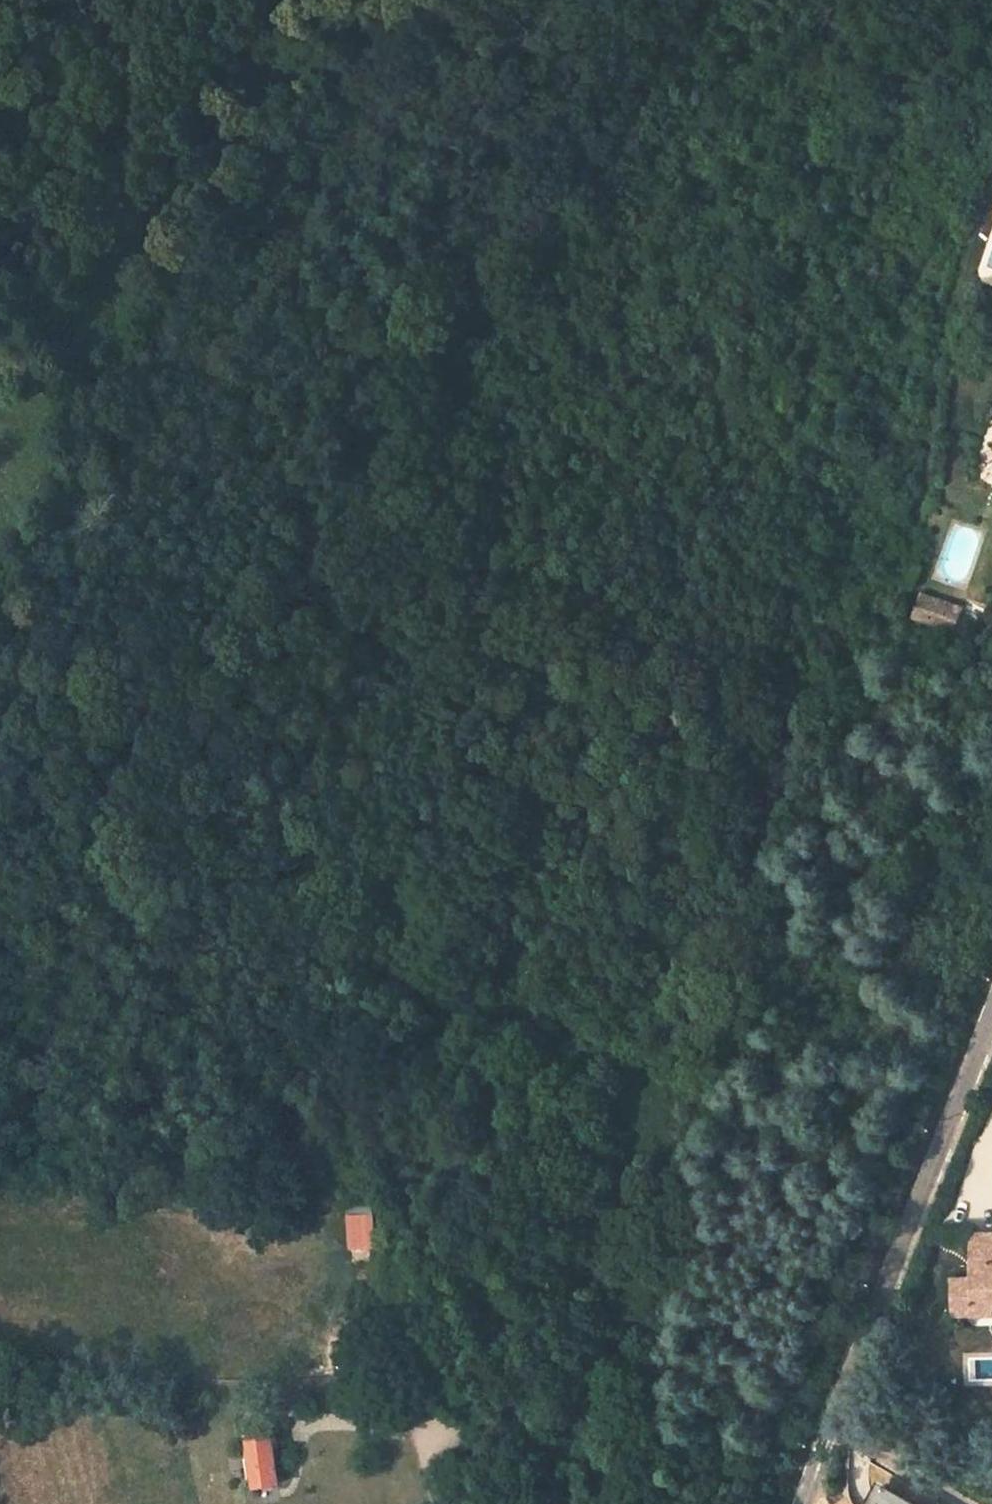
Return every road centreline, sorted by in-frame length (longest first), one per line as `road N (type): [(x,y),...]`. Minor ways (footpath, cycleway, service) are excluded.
road 1 (residential): [(804,1503),(991,1017)]

